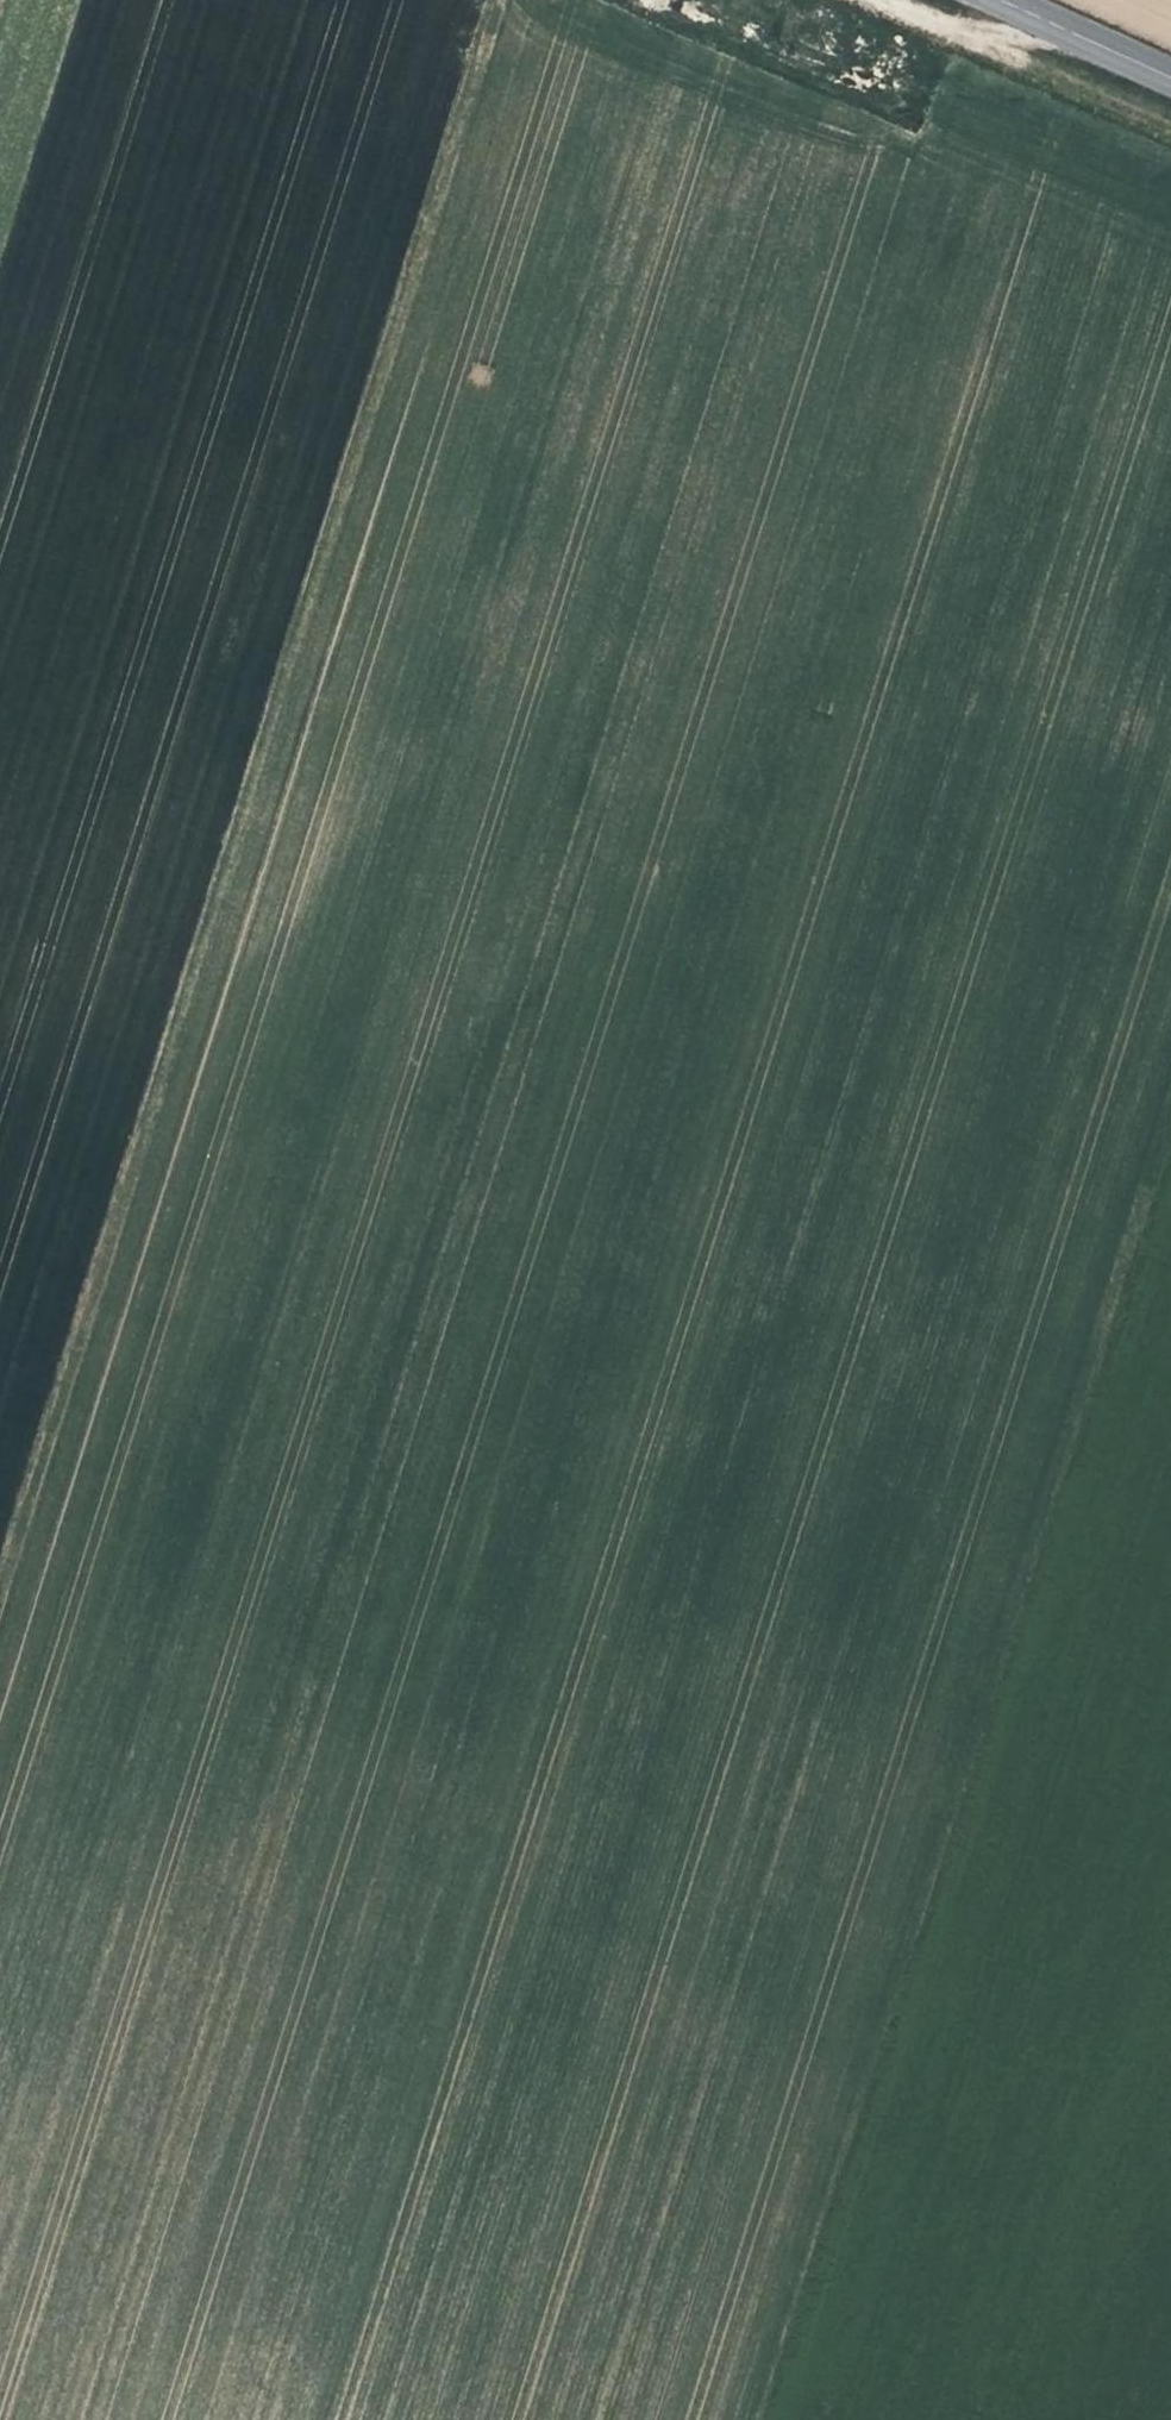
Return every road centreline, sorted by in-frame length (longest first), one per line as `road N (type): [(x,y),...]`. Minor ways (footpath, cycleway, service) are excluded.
road 1 (tertiary): [(1170,78),(997,0)]

